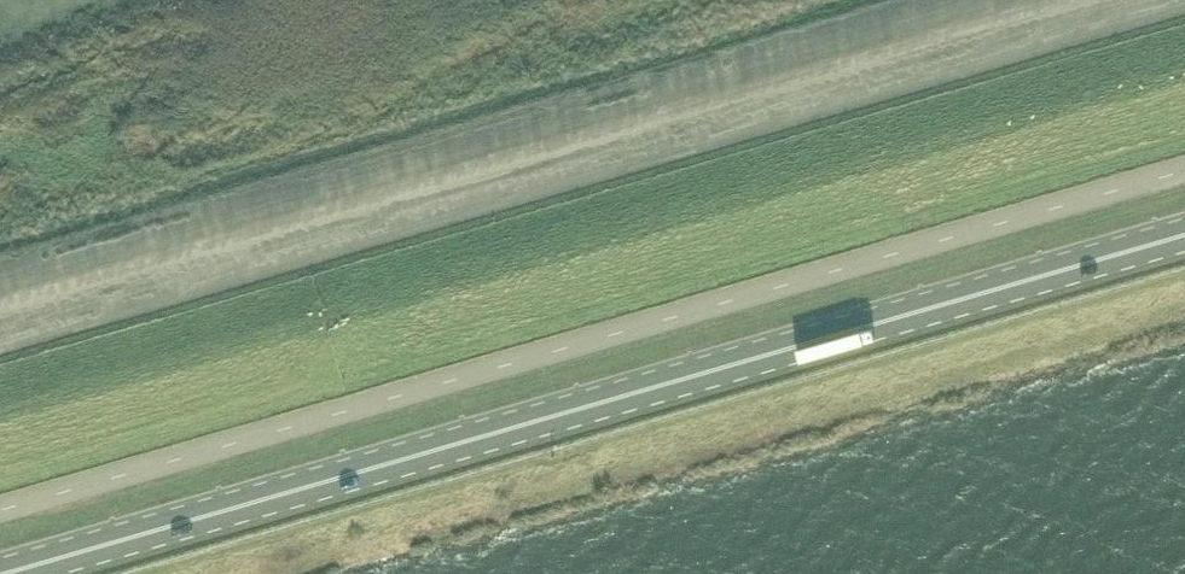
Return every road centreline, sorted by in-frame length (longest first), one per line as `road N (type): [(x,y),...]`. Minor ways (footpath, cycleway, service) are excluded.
road 1 (unclassified): [(0,510),(1184,169)]
road 2 (primary): [(5,573),(1184,235)]

